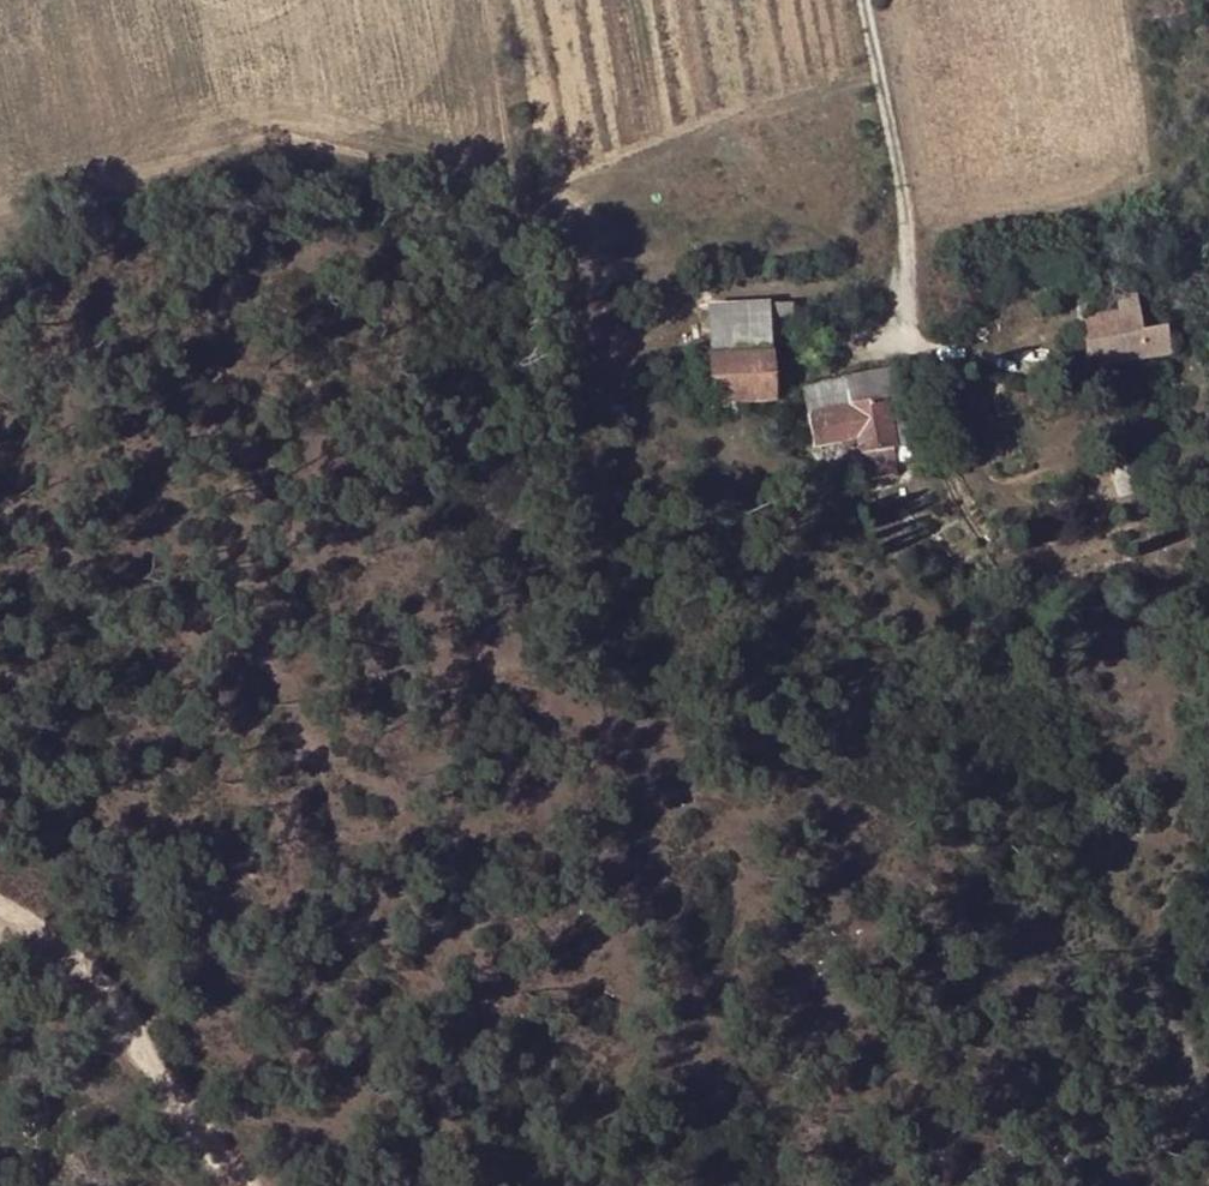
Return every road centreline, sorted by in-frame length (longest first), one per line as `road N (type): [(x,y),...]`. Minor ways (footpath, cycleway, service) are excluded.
road 1 (track): [(221,1185),(21,941),(0,928)]

